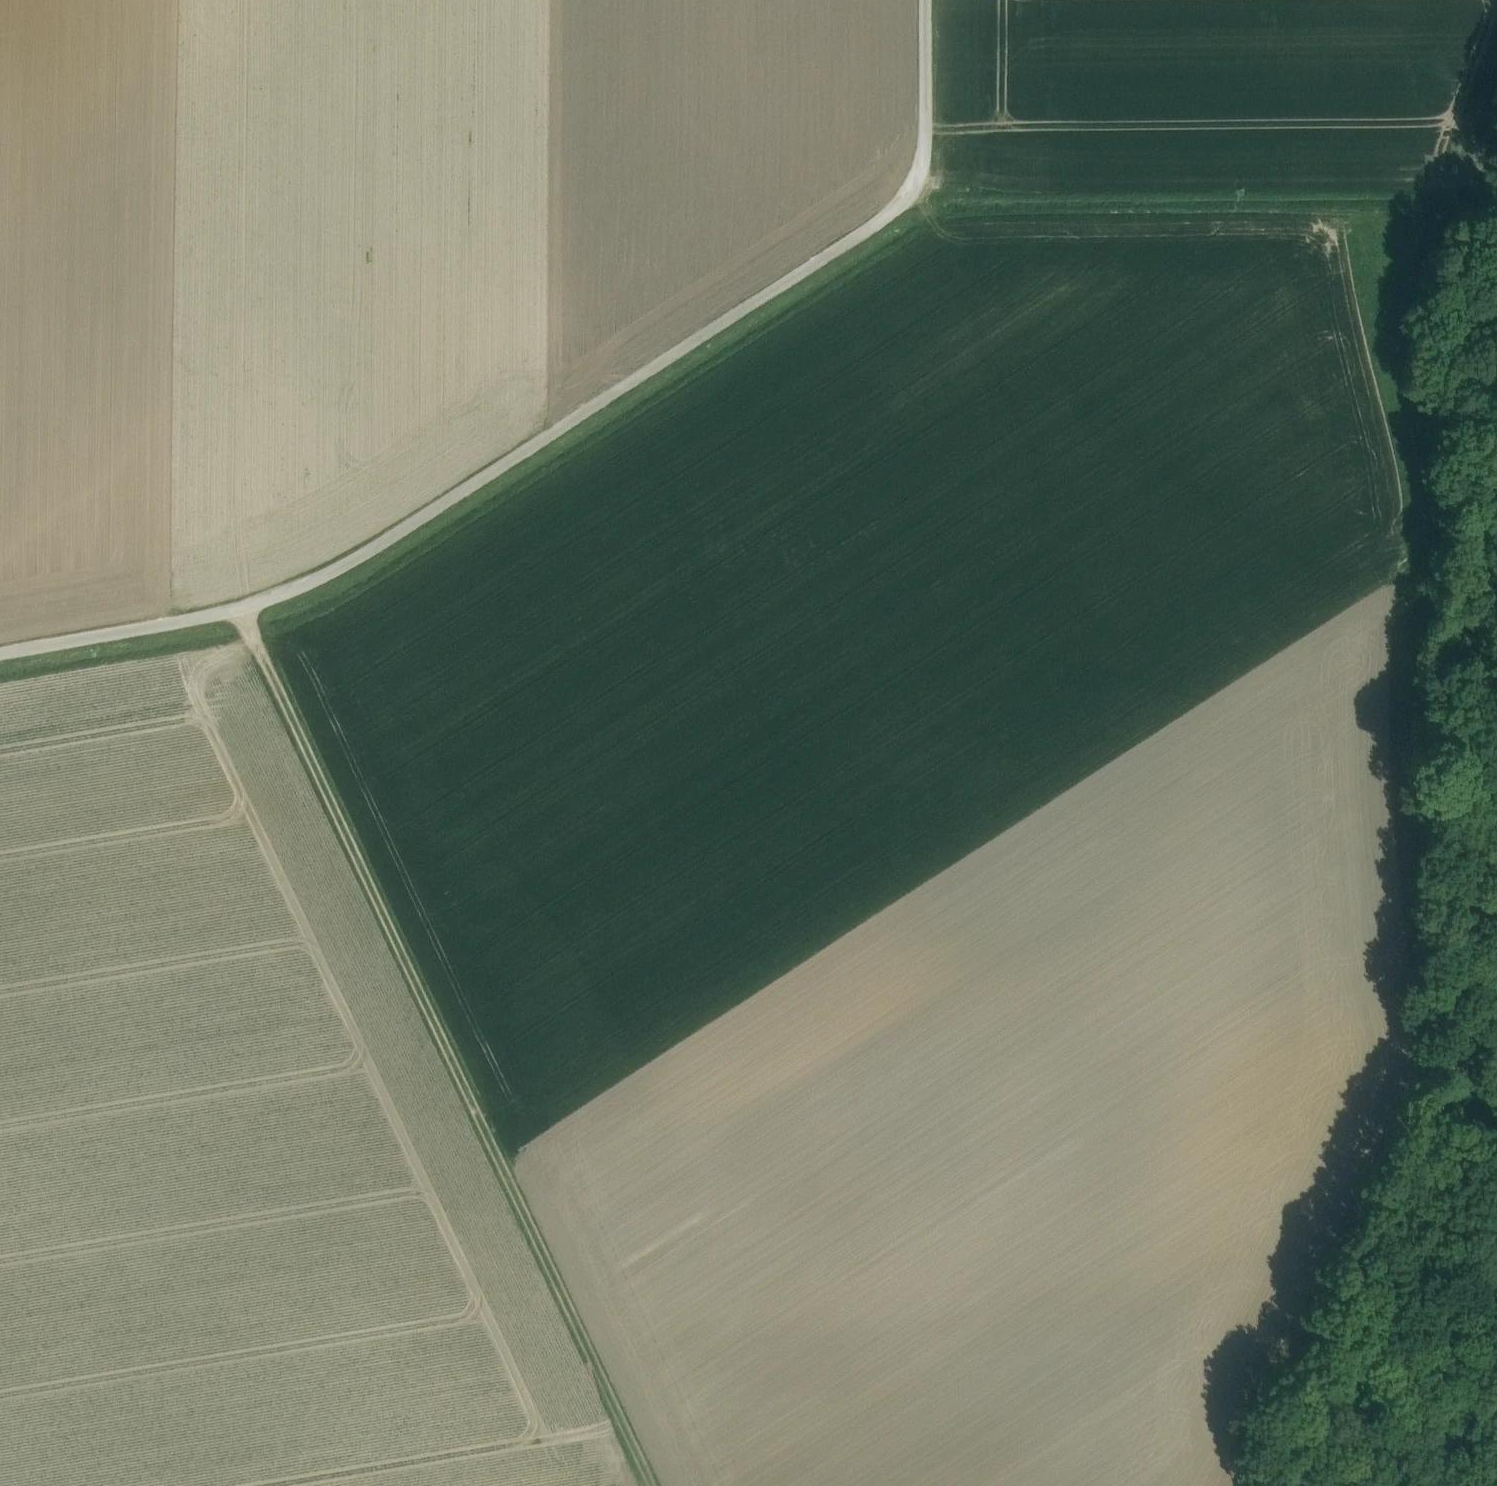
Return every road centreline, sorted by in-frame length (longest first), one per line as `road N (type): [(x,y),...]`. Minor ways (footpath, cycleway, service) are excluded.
road 1 (track): [(0,649),(246,602),(301,582),(879,213),(921,169),(929,0)]
road 2 (track): [(246,602),(657,1485)]

